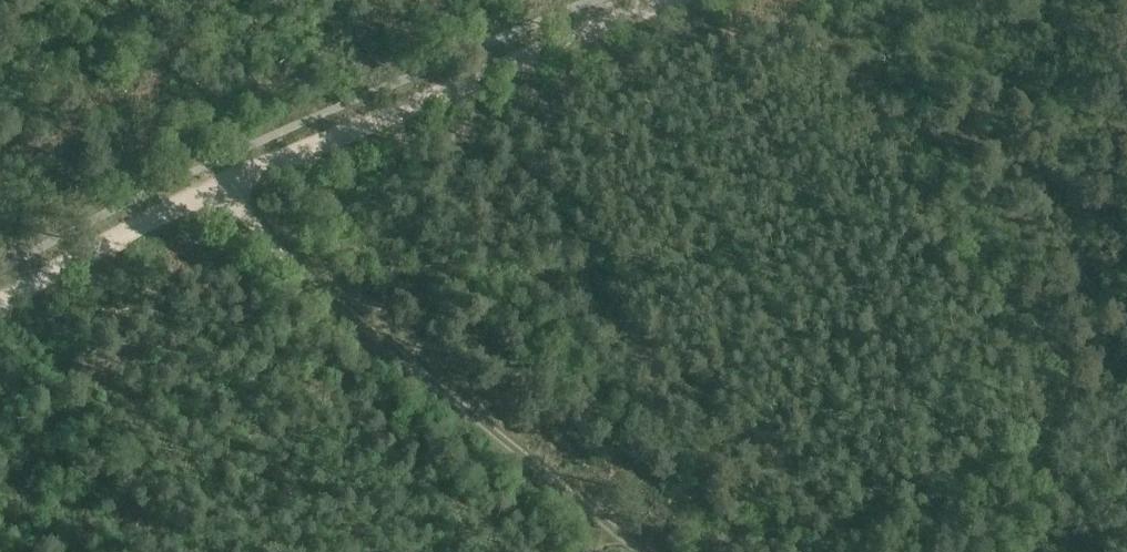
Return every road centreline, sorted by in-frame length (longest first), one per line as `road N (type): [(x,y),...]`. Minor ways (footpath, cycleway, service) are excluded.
road 1 (track): [(217,190),(262,237),(643,551)]
road 2 (track): [(217,190),(664,0)]
road 3 (track): [(0,304),(217,190)]

